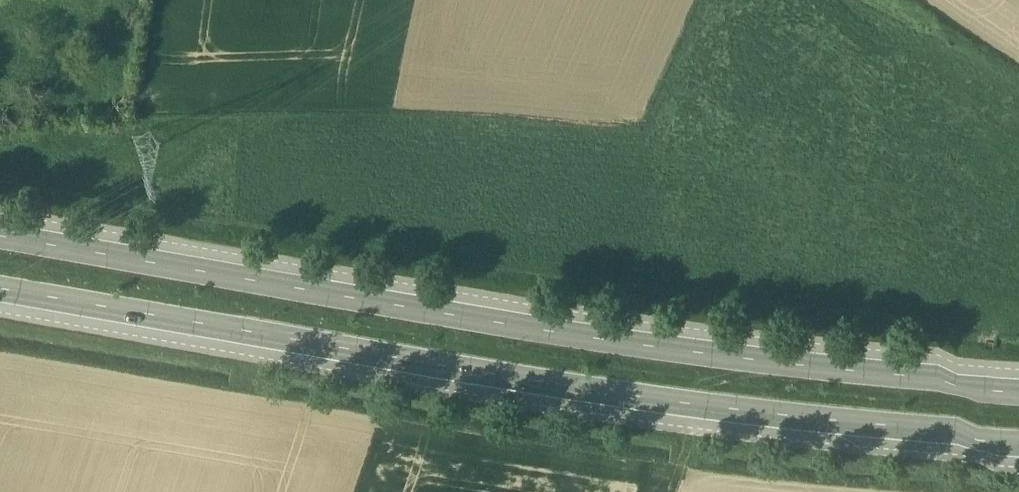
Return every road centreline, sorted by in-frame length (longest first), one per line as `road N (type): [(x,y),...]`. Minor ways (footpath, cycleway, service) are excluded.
road 1 (primary): [(1018,383),(656,347),(0,236)]
road 2 (primary): [(0,288),(665,400),(1018,434)]

